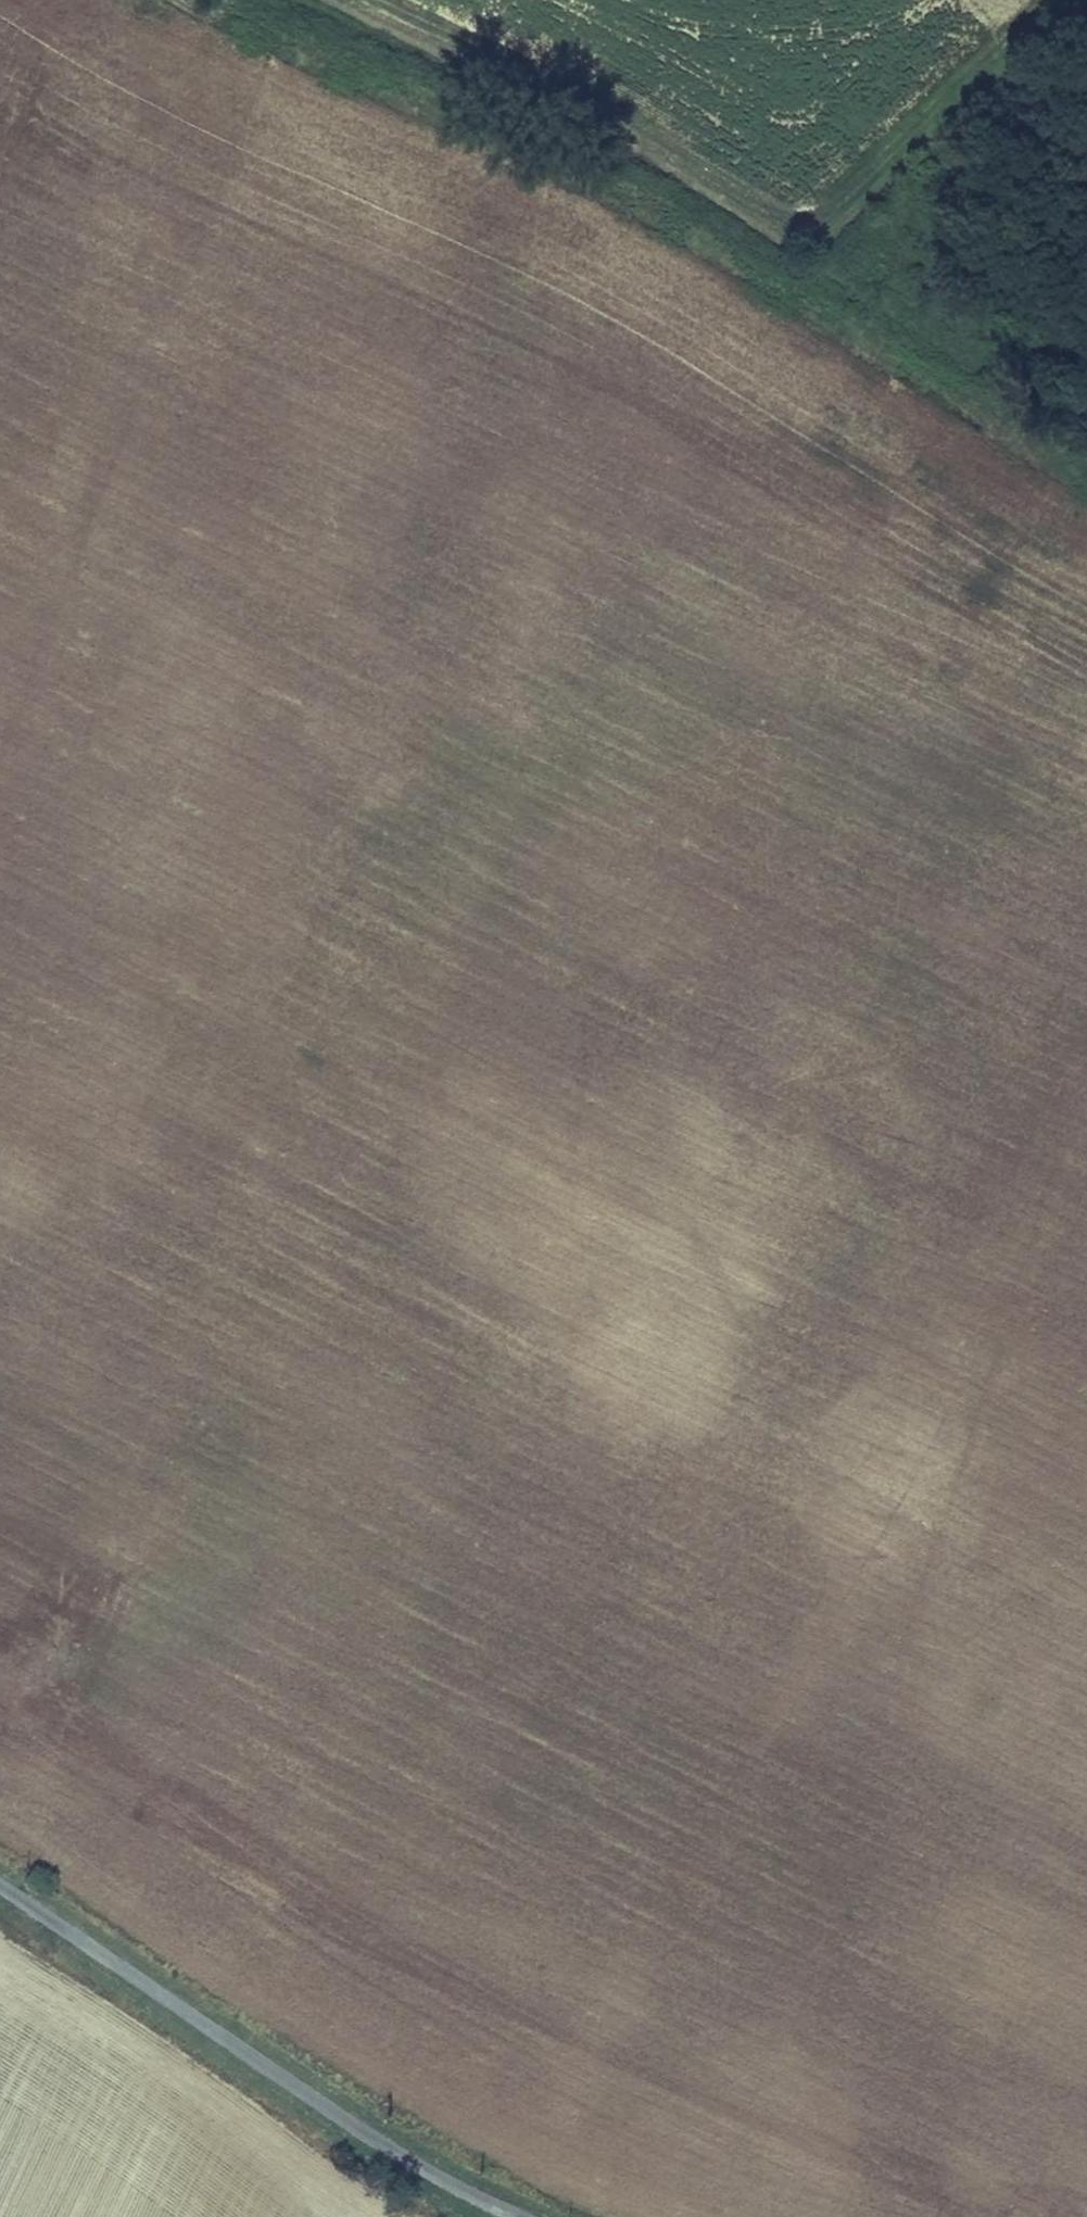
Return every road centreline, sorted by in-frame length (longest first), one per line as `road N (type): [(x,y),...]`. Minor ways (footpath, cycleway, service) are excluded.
road 1 (unclassified): [(520,2216),(305,2096),(0,1886)]

